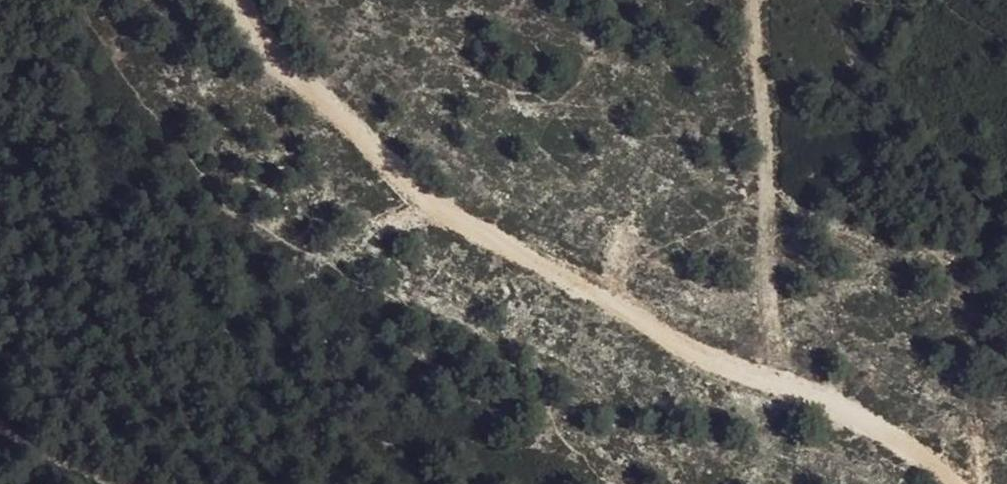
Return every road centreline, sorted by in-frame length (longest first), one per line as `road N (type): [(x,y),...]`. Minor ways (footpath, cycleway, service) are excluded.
road 1 (track): [(232,0),(258,50),(336,100),(453,222),(752,376),(862,411),(956,483)]
road 2 (track): [(778,384),(766,302),(768,125),(757,0)]
road 3 (track): [(0,425),(111,483)]

